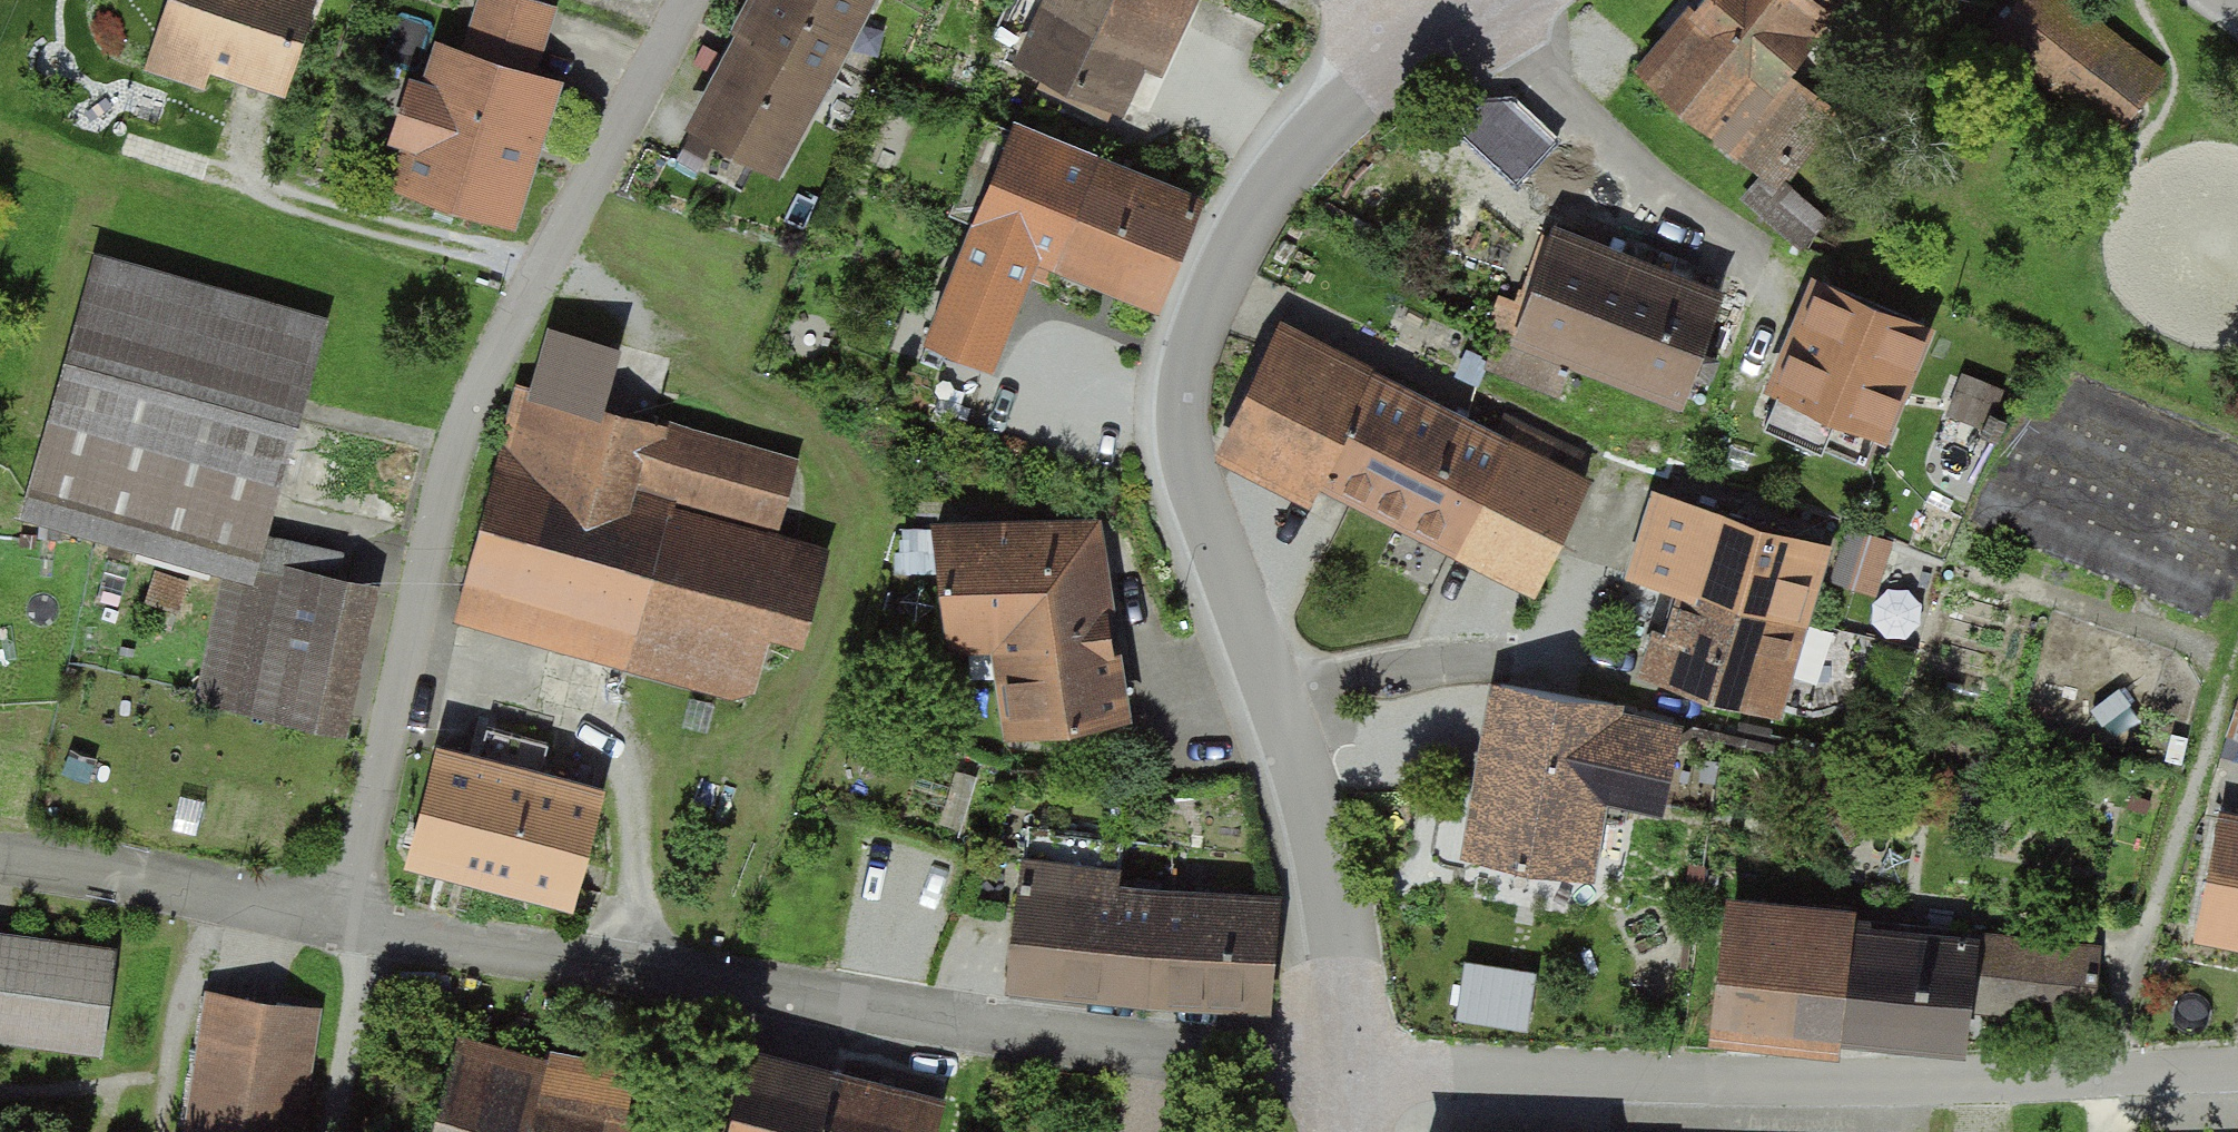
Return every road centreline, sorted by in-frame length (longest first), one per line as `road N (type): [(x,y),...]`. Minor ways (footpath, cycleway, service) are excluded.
road 1 (residential): [(1451,22),(1342,104),(1254,212),(1198,323),(1180,423),(1193,485),(1288,732),(1328,886),(1359,1069)]
road 2 (residential): [(1359,1069),(962,1021),(348,914)]
road 3 (residential): [(690,0),(514,317),(440,497),(348,914)]
road 4 (residential): [(2237,1071),(1811,1084),(1359,1069)]
road 5 (residential): [(348,914),(0,852)]

